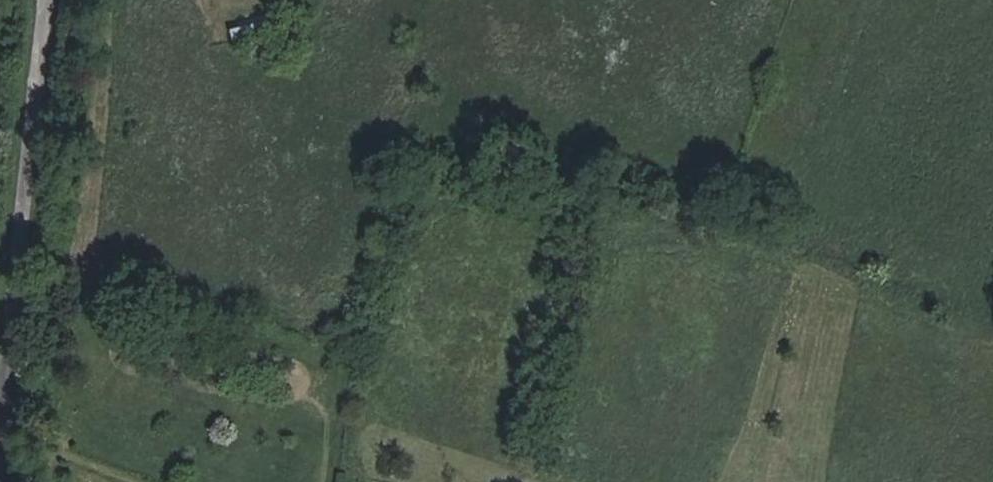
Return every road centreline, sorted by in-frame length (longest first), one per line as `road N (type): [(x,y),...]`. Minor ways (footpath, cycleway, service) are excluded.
road 1 (residential): [(6,481),(53,0)]

